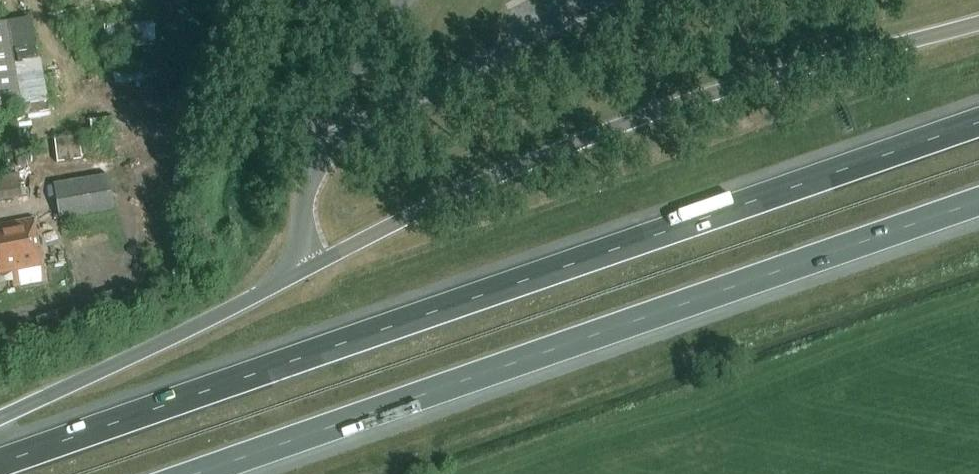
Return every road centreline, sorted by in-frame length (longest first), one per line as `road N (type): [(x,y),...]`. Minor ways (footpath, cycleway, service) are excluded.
road 1 (motorway): [(978,123),(0,464)]
road 2 (motorway): [(197,473),(978,201)]
road 3 (motorway): [(267,291),(0,420)]

